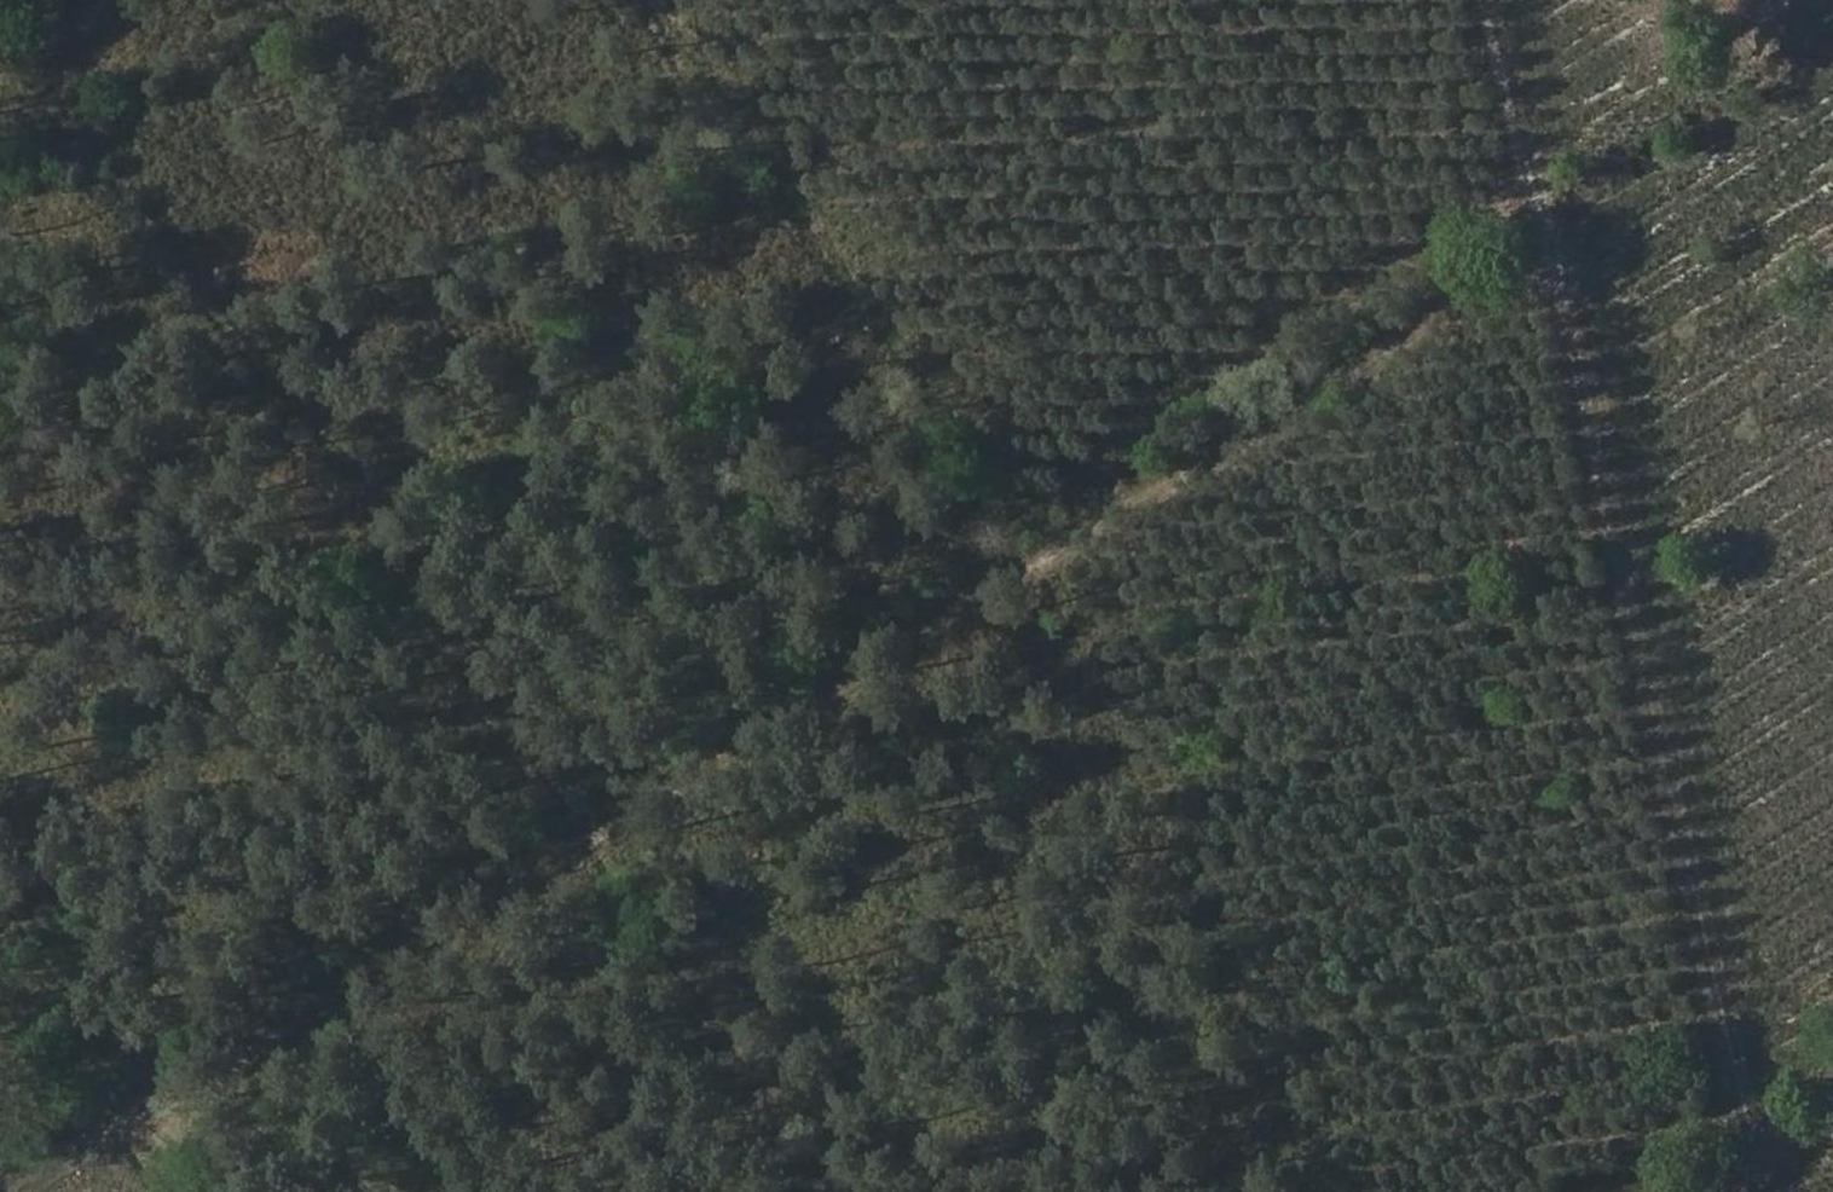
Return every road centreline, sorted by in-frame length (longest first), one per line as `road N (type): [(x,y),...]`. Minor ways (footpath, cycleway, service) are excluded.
road 1 (track): [(1488,0),(1764,1191)]

